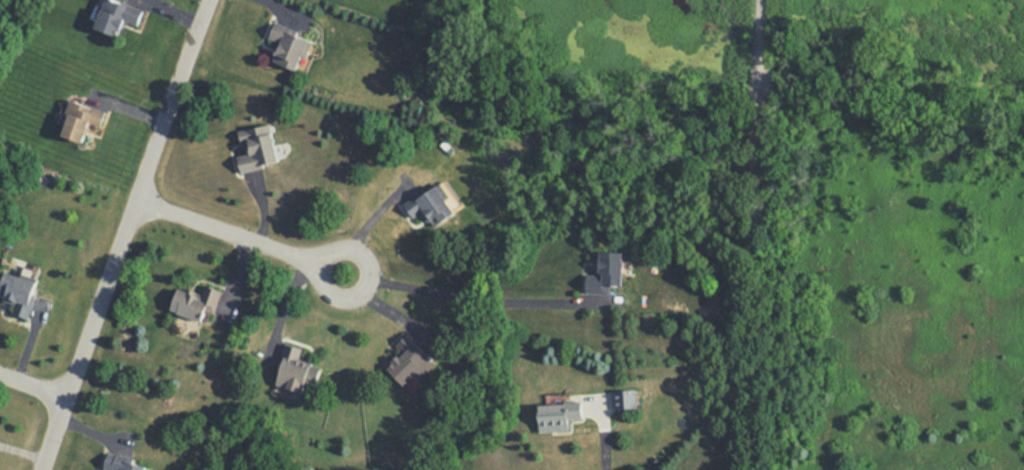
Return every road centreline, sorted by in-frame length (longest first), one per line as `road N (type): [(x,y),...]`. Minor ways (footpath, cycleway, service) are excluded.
road 1 (residential): [(44,469),(214,0)]
road 2 (residential): [(142,198),(343,272)]

